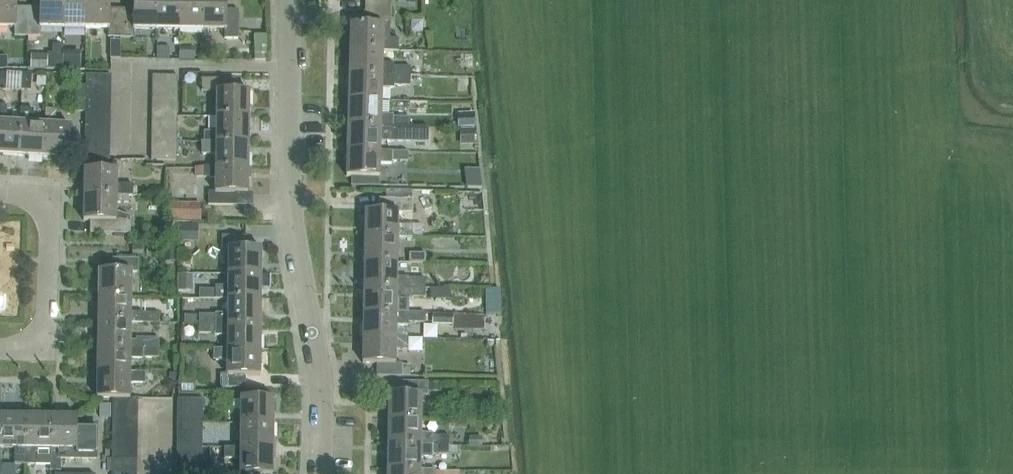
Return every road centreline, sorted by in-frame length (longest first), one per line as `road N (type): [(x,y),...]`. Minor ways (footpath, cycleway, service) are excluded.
road 1 (residential): [(317,473),(323,374),(286,198),(286,0)]
road 2 (residential): [(0,348),(48,349),(50,196),(0,195)]

